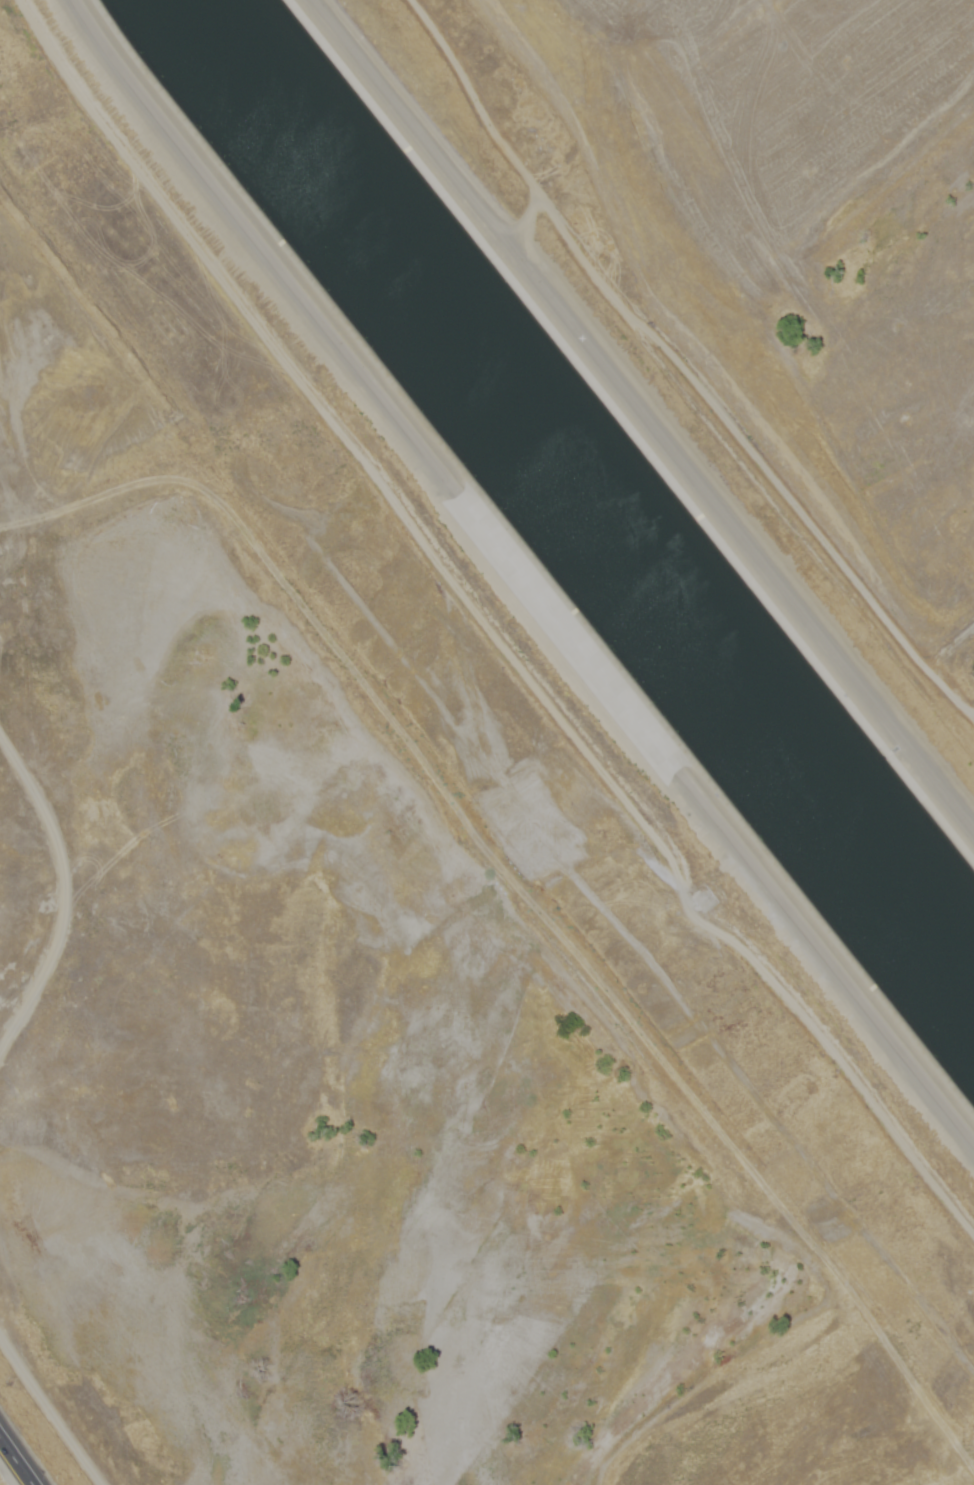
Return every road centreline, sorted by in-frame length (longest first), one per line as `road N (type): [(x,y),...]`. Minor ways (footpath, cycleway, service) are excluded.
road 1 (track): [(0,1066),(58,969),(69,898),(29,773),(0,743)]
road 2 (track): [(99,1484),(0,1340)]

